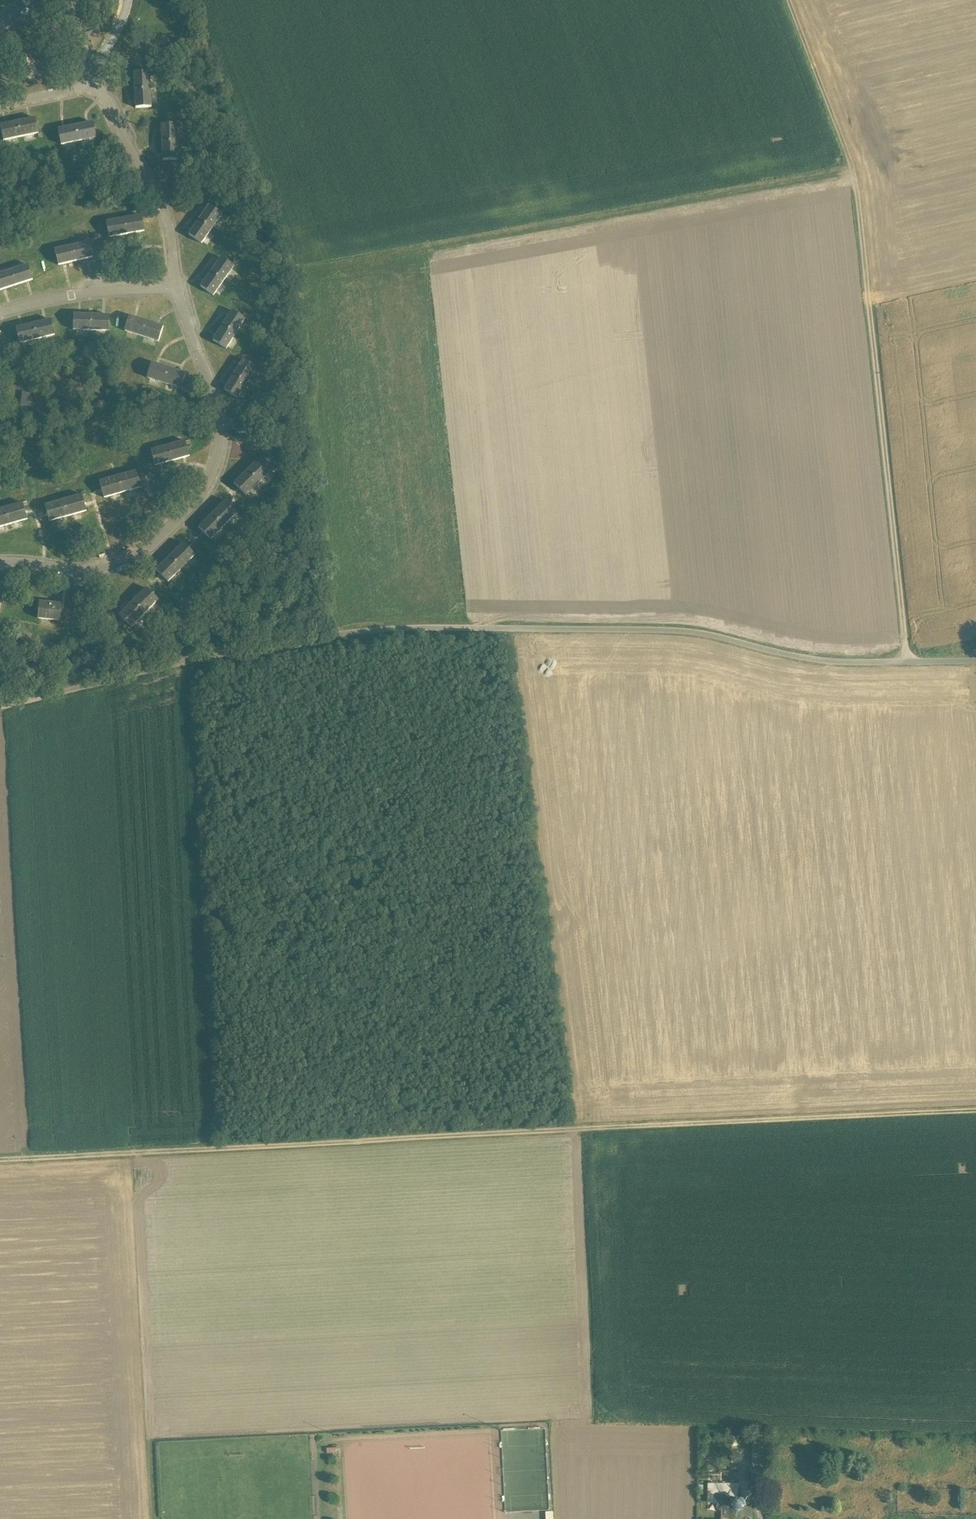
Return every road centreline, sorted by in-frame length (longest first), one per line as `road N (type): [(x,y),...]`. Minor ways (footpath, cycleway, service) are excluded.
road 1 (track): [(975,660),(818,660),(659,629),(343,636),(0,710)]
road 2 (track): [(975,1109),(0,1159)]
road 3 (track): [(906,660),(856,173)]
road 4 (residential): [(177,287),(220,420),(218,457),(204,489),(164,534),(126,562),(85,570),(0,562)]
road 5 (residential): [(98,85),(163,209),(177,287)]
road 6 (residential): [(0,311),(80,294),(177,287)]

